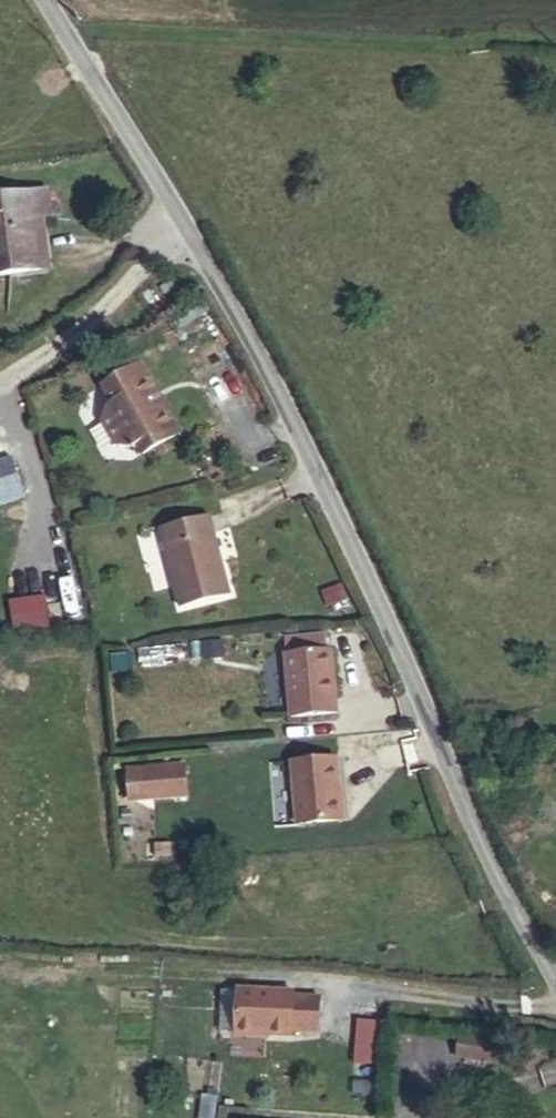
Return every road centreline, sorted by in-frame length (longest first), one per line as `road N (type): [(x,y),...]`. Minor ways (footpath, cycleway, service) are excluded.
road 1 (unclassified): [(48,0),(237,310),(555,983)]

